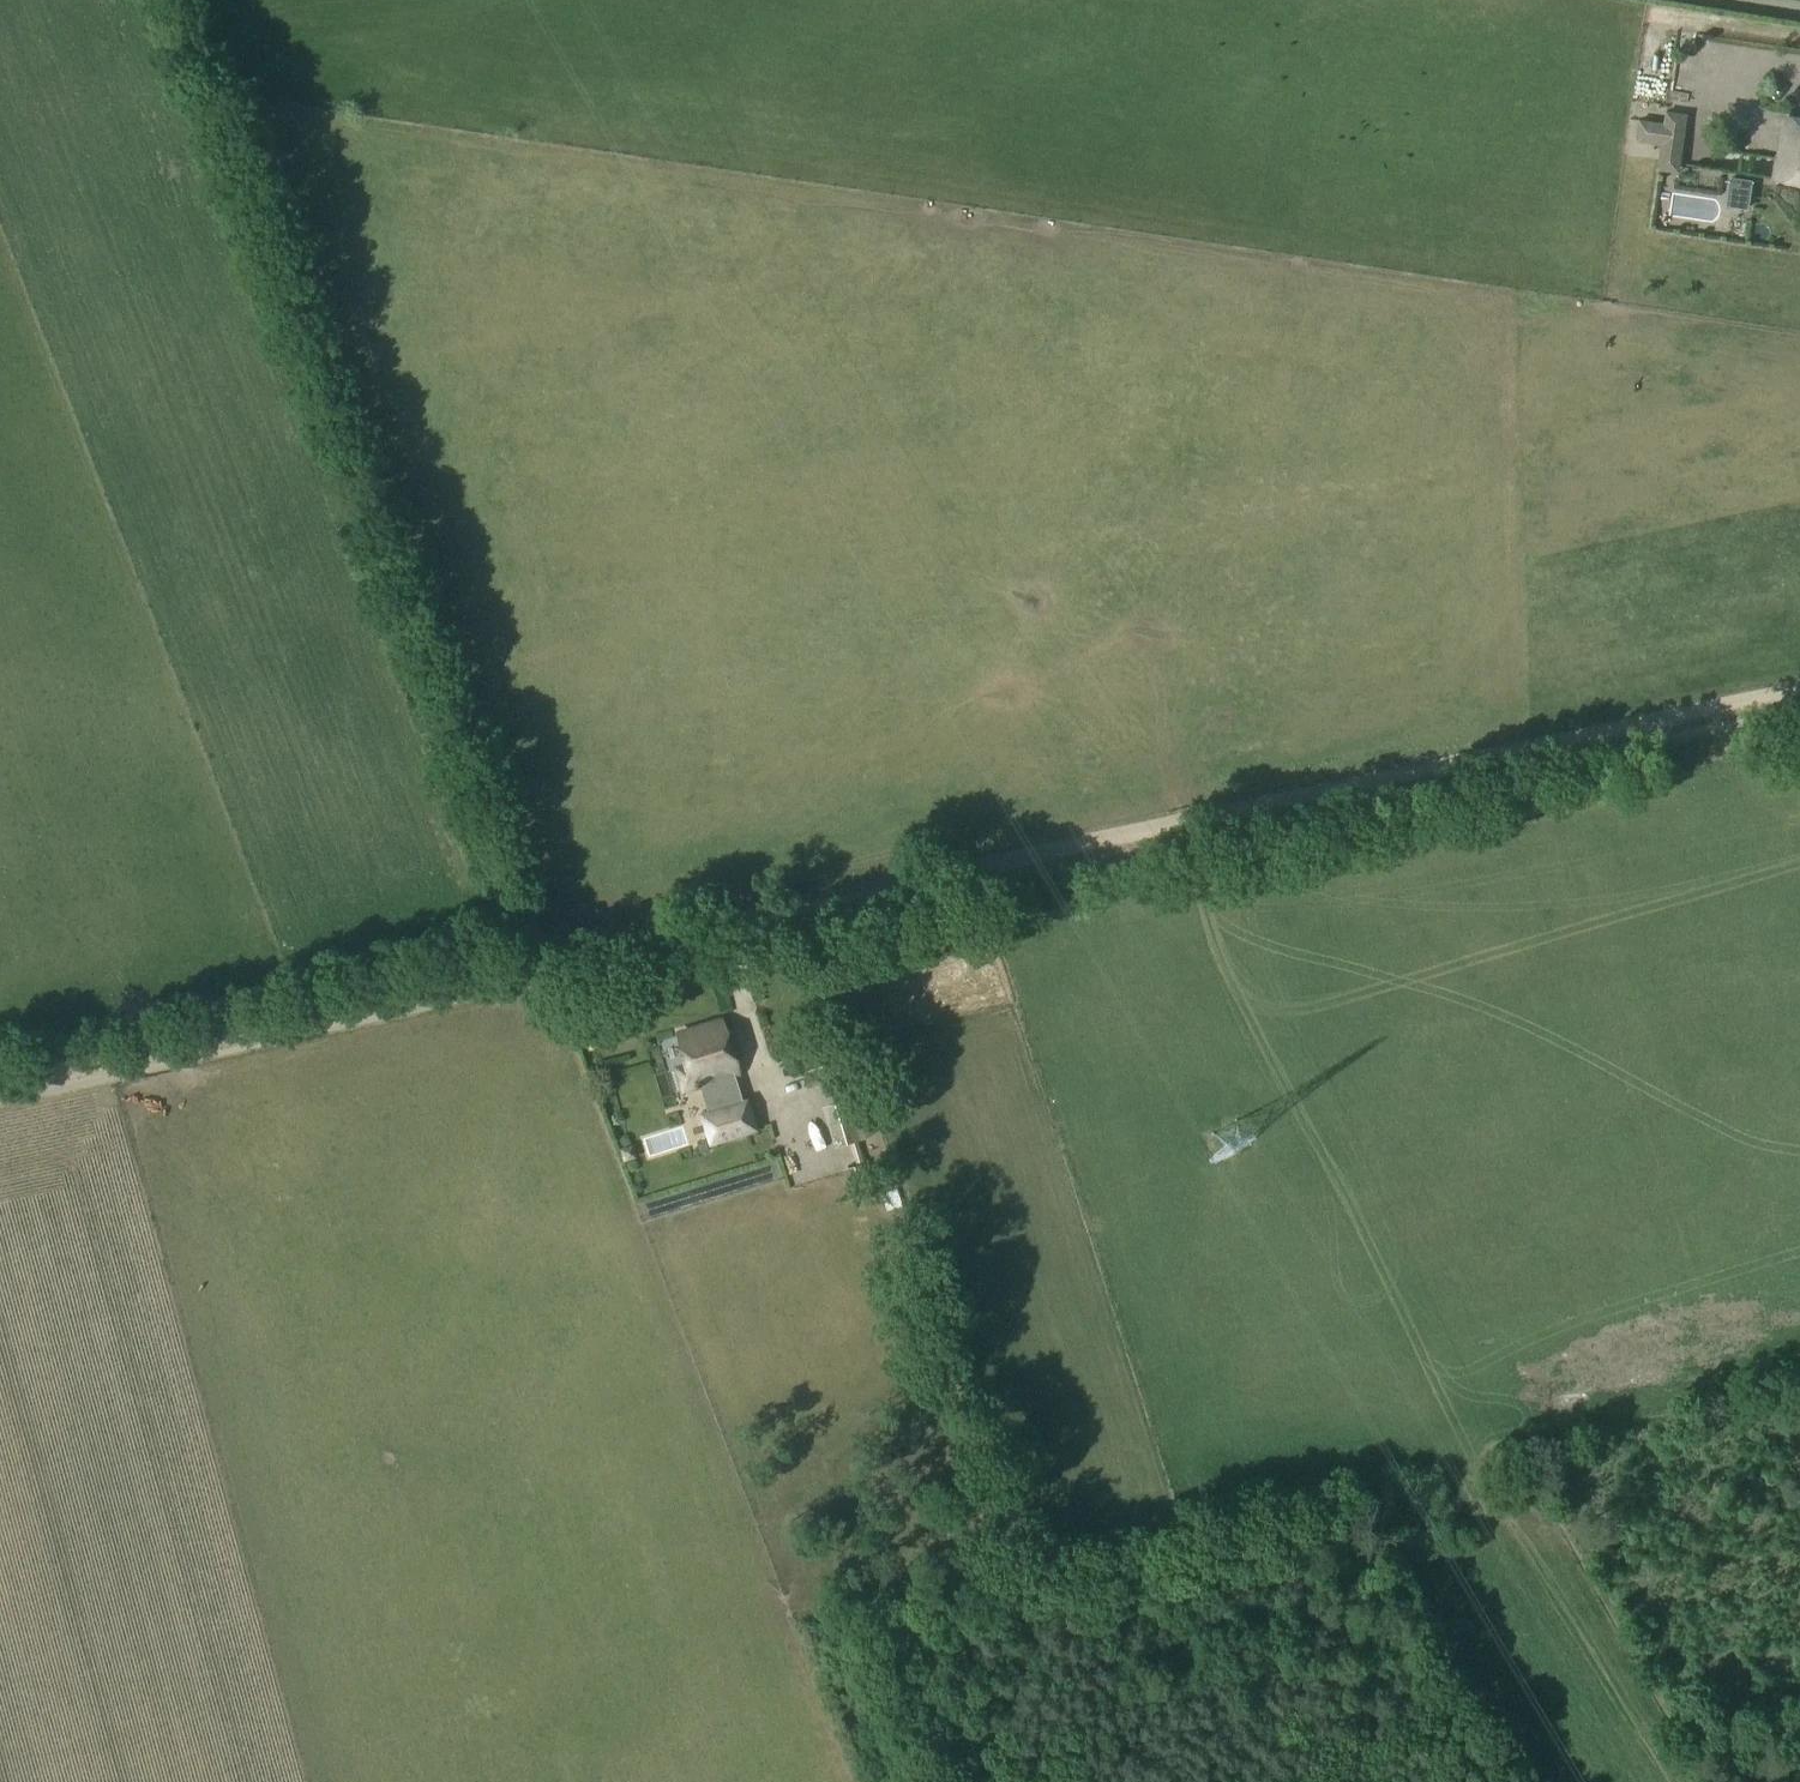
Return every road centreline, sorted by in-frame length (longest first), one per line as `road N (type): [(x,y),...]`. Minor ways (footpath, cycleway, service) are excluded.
road 1 (track): [(0,1087),(1799,695)]

